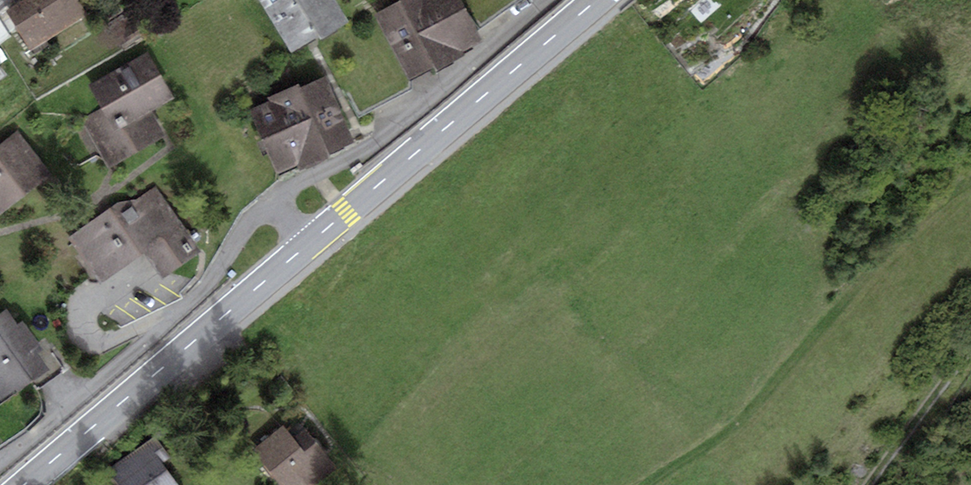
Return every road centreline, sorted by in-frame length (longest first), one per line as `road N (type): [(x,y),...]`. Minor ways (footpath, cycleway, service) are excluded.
road 1 (secondary): [(595,0),(25,484)]
road 2 (track): [(970,349),(869,484)]

